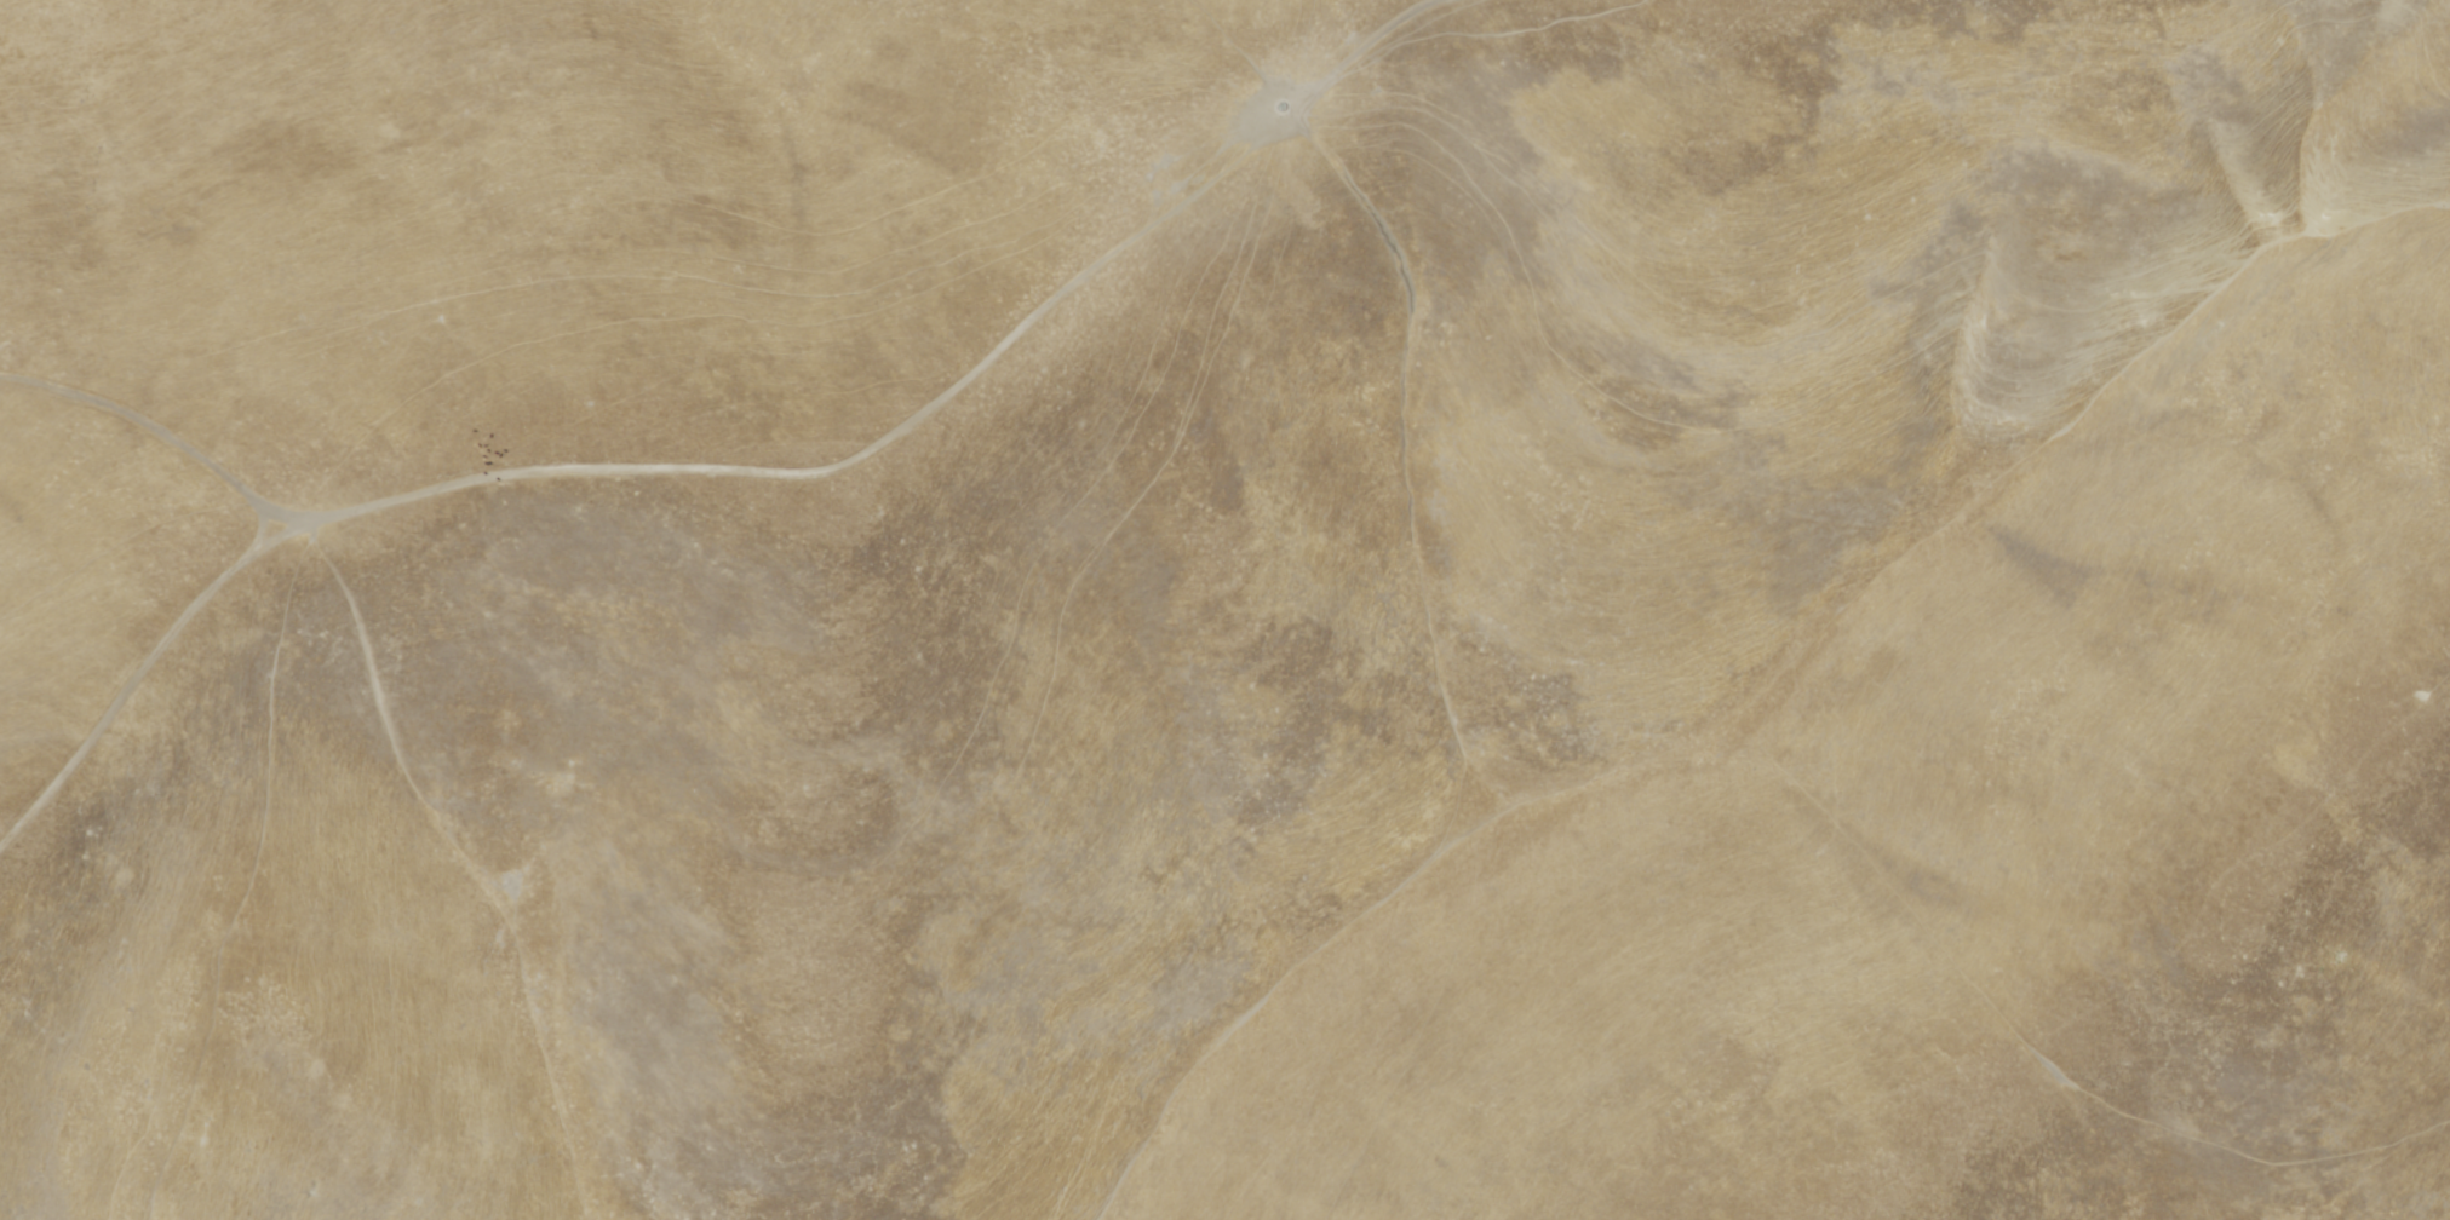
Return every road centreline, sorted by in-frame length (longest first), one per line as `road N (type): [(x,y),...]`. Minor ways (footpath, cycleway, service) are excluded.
road 1 (track): [(270,533),(172,443),(79,399),(0,388)]

